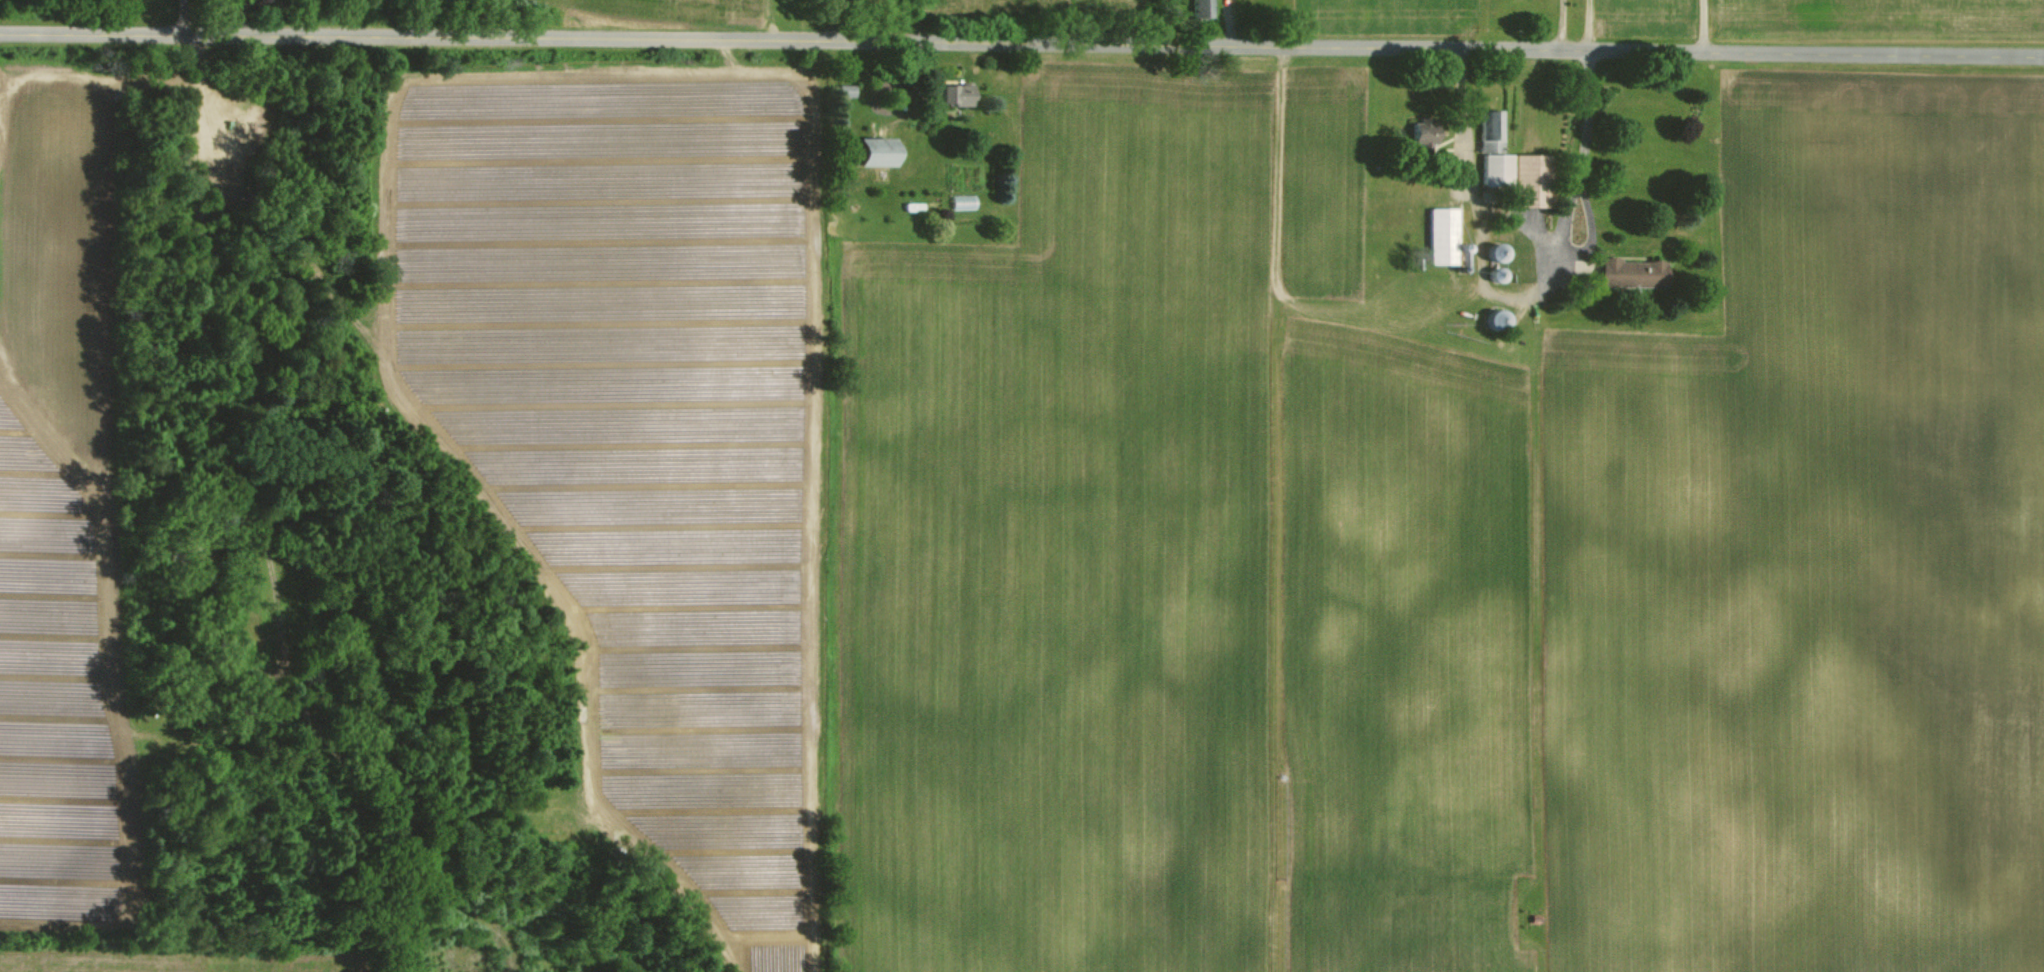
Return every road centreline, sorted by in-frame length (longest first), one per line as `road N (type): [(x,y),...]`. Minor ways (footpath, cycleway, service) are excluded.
road 1 (residential): [(2043,52),(0,28)]
road 2 (track): [(194,29),(207,357),(288,487),(295,602),(442,785),(496,920)]

